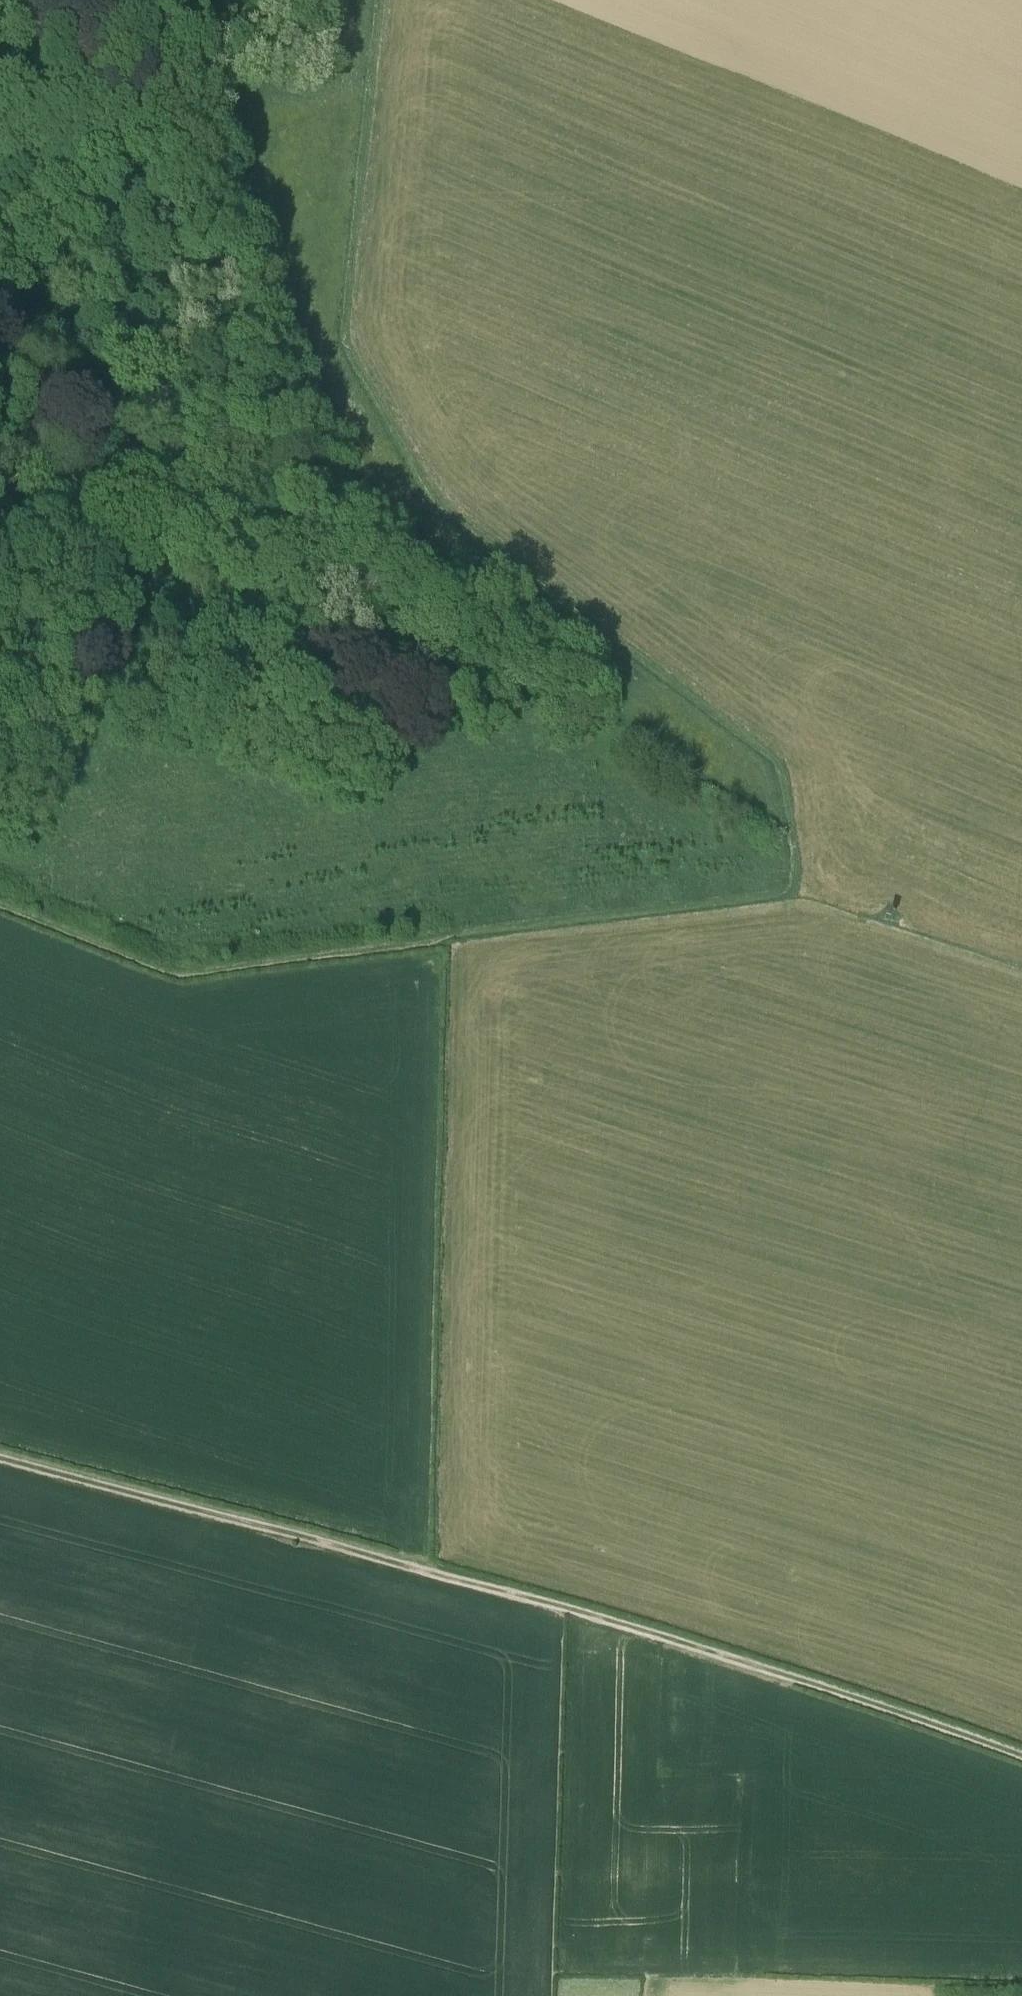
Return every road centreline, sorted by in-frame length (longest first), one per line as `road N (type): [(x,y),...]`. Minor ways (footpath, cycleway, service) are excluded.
road 1 (track): [(0,1458),(570,1609),(1021,1755)]

